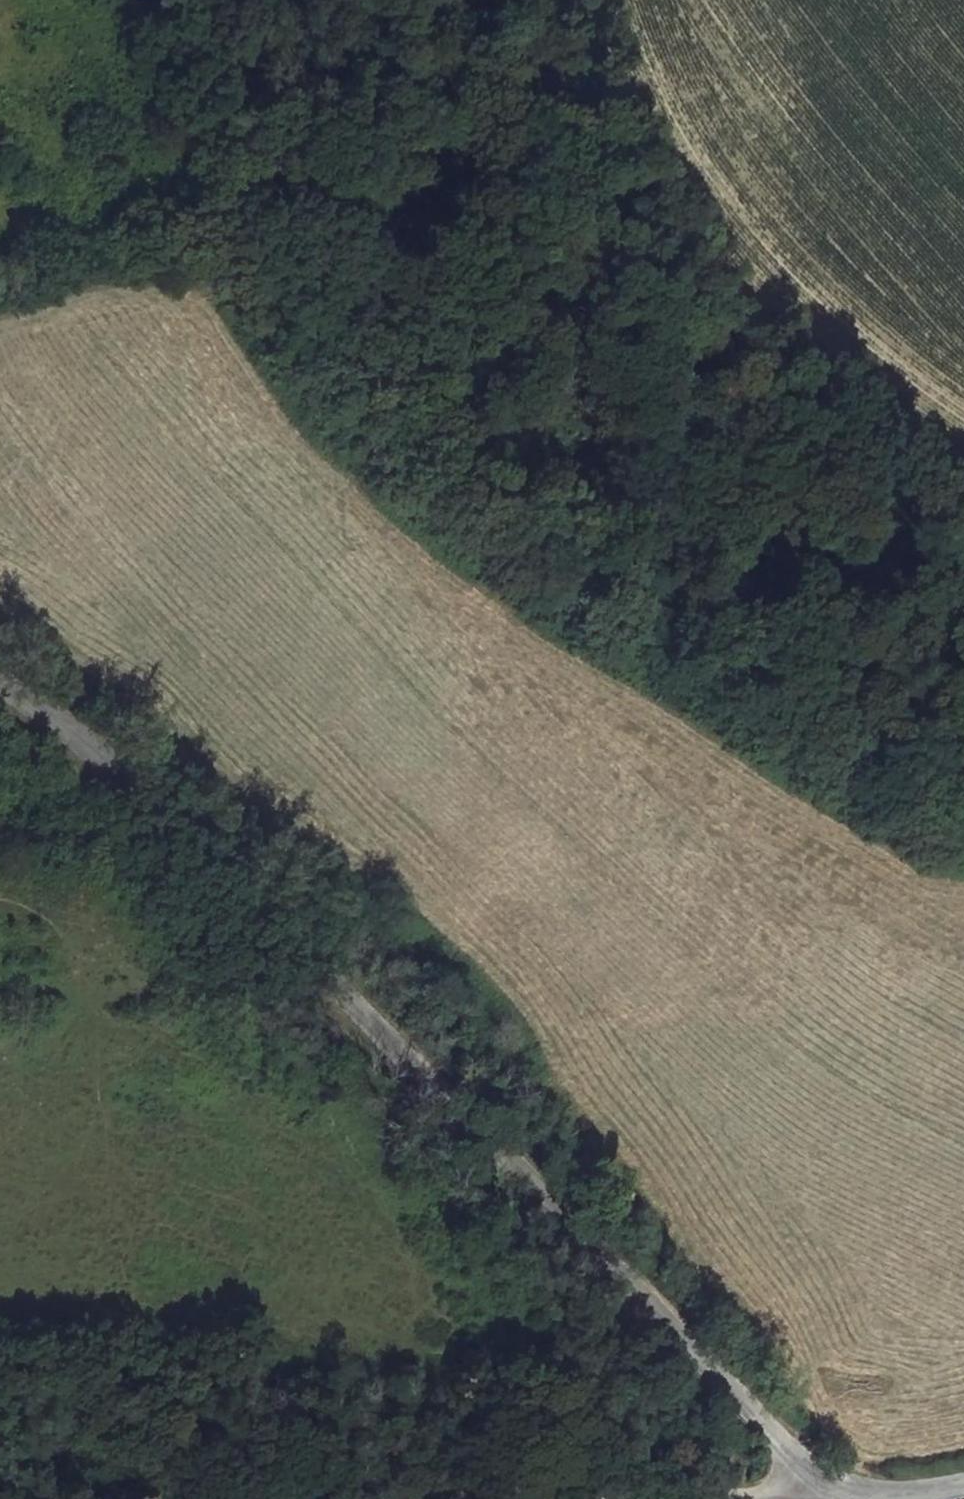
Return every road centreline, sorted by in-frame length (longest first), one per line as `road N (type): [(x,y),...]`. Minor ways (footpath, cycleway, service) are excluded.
road 1 (unclassified): [(836,1498),(349,998),(212,872),(51,739),(0,710)]
road 2 (unclassified): [(963,1482),(836,1498)]

